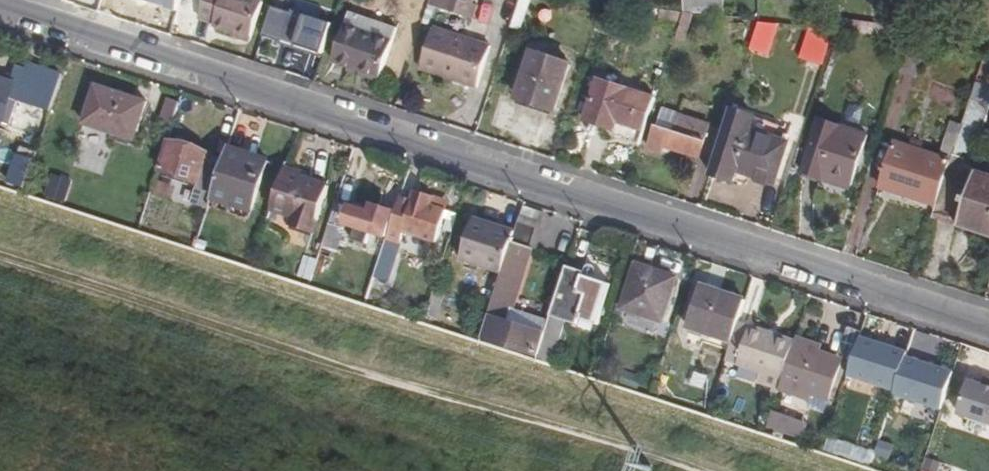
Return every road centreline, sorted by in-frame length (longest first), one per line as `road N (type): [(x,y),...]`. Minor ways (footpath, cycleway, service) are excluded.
road 1 (residential): [(988,330),(778,252),(571,197),(0,1)]
road 2 (track): [(645,457),(359,375),(0,256)]

